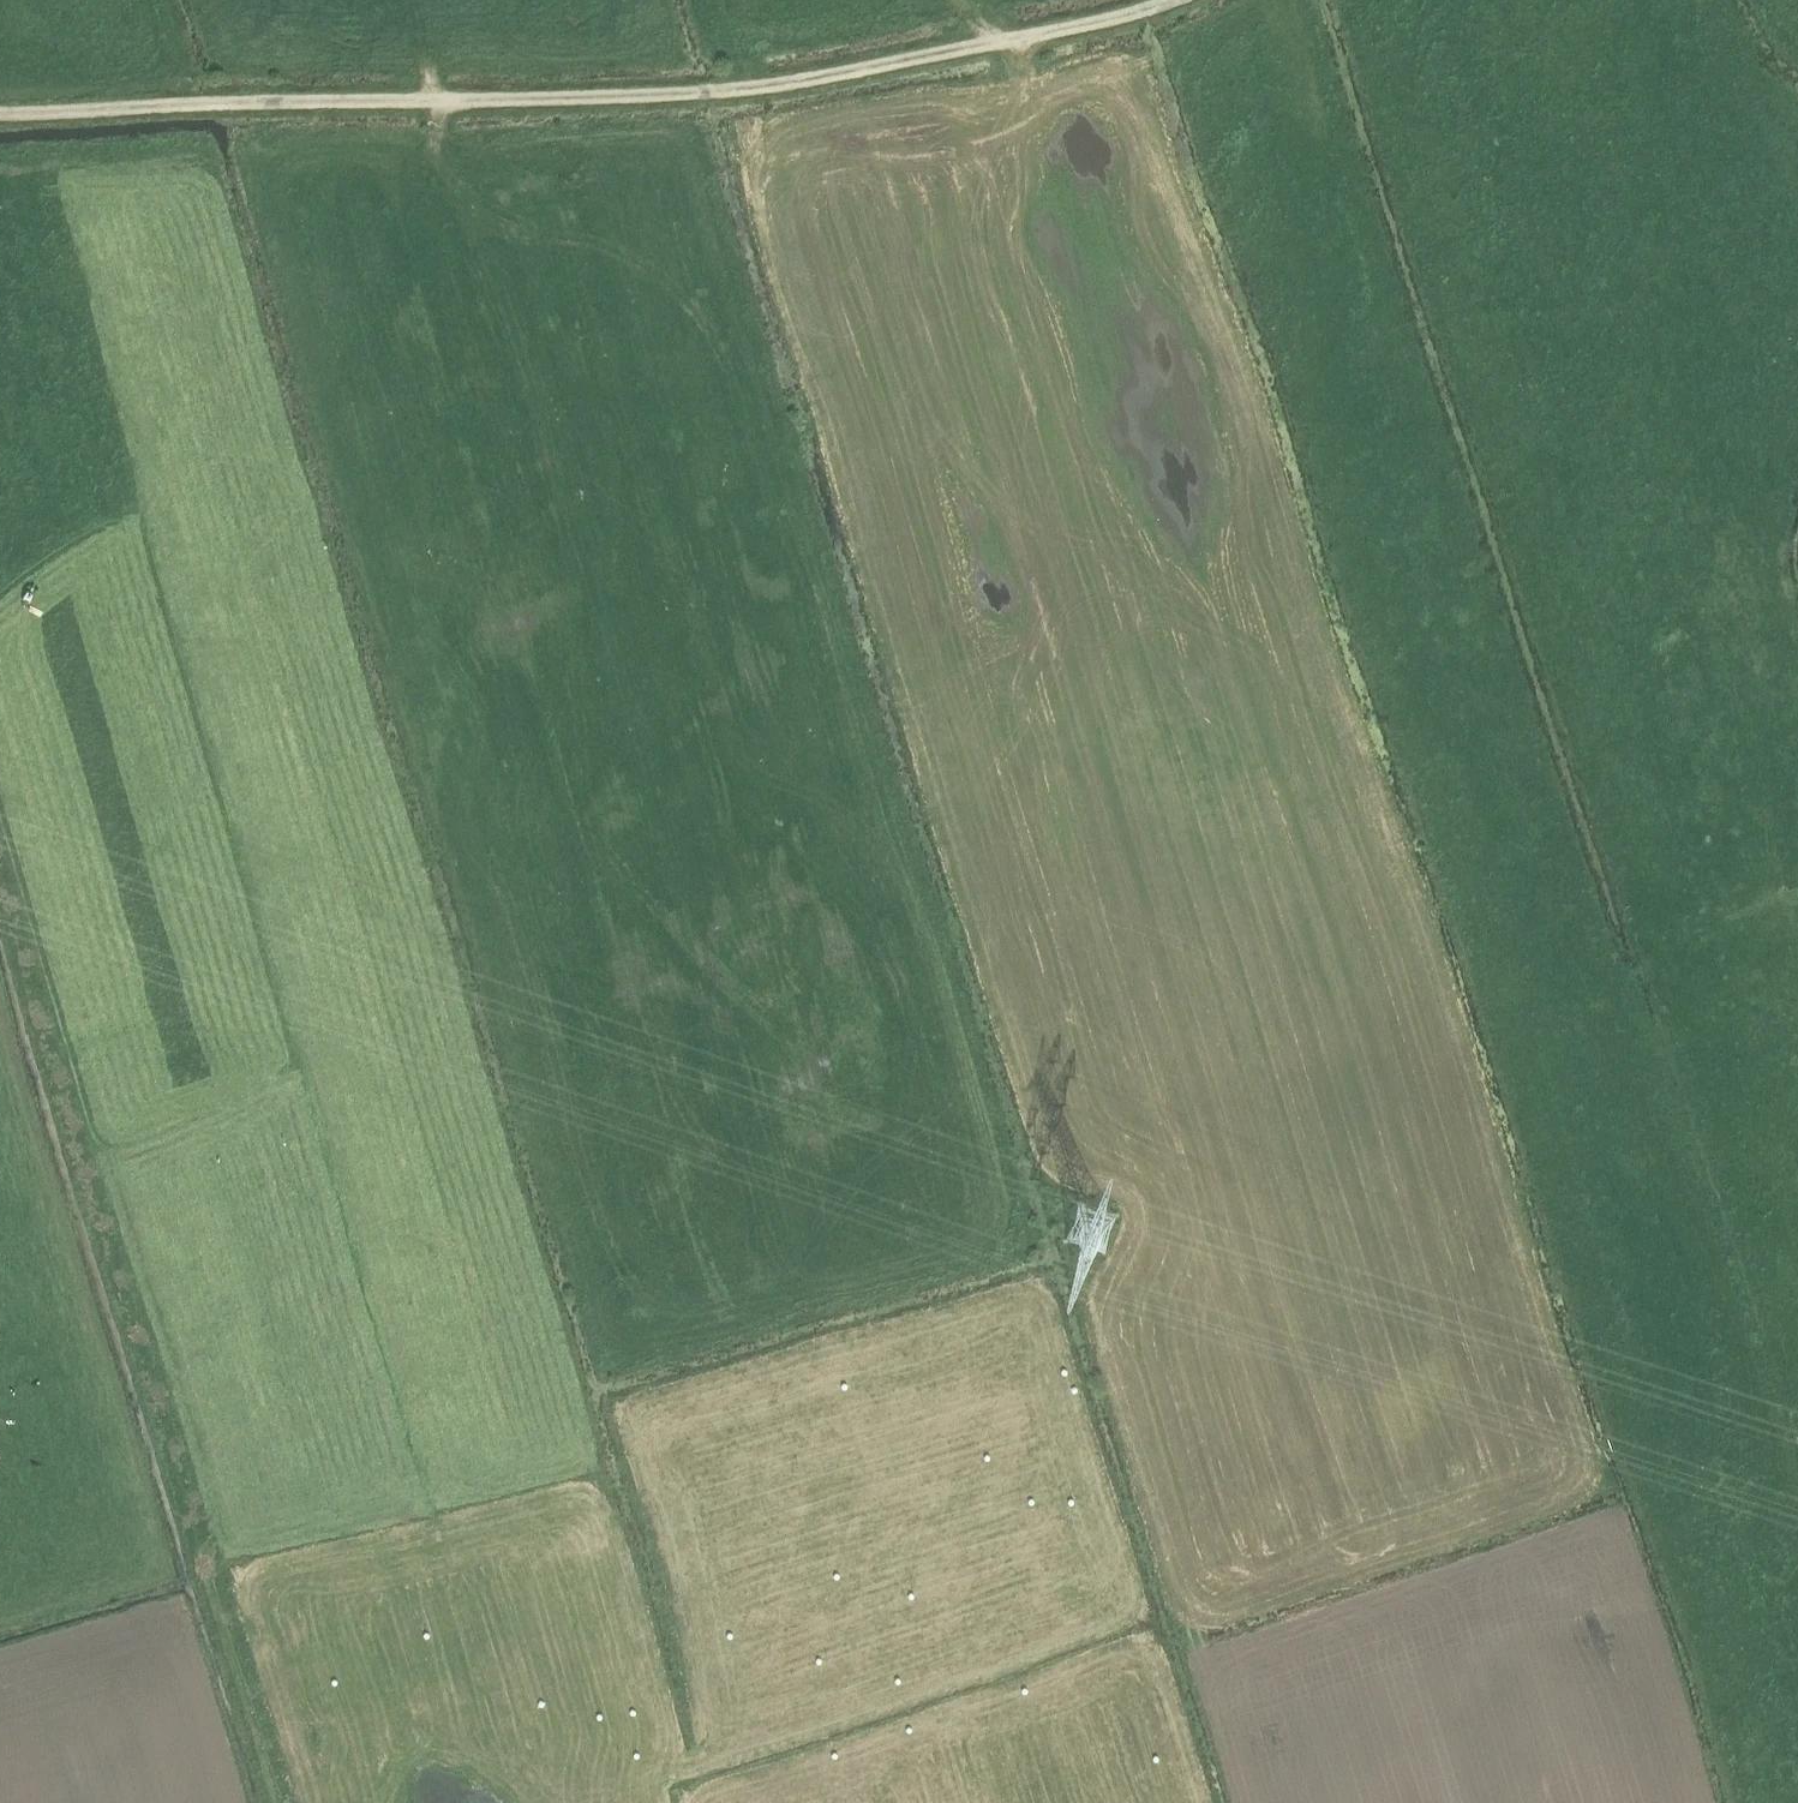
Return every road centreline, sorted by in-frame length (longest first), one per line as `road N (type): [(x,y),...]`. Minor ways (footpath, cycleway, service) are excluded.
road 1 (track): [(0,122),(758,92),(1154,14),(1185,0)]

